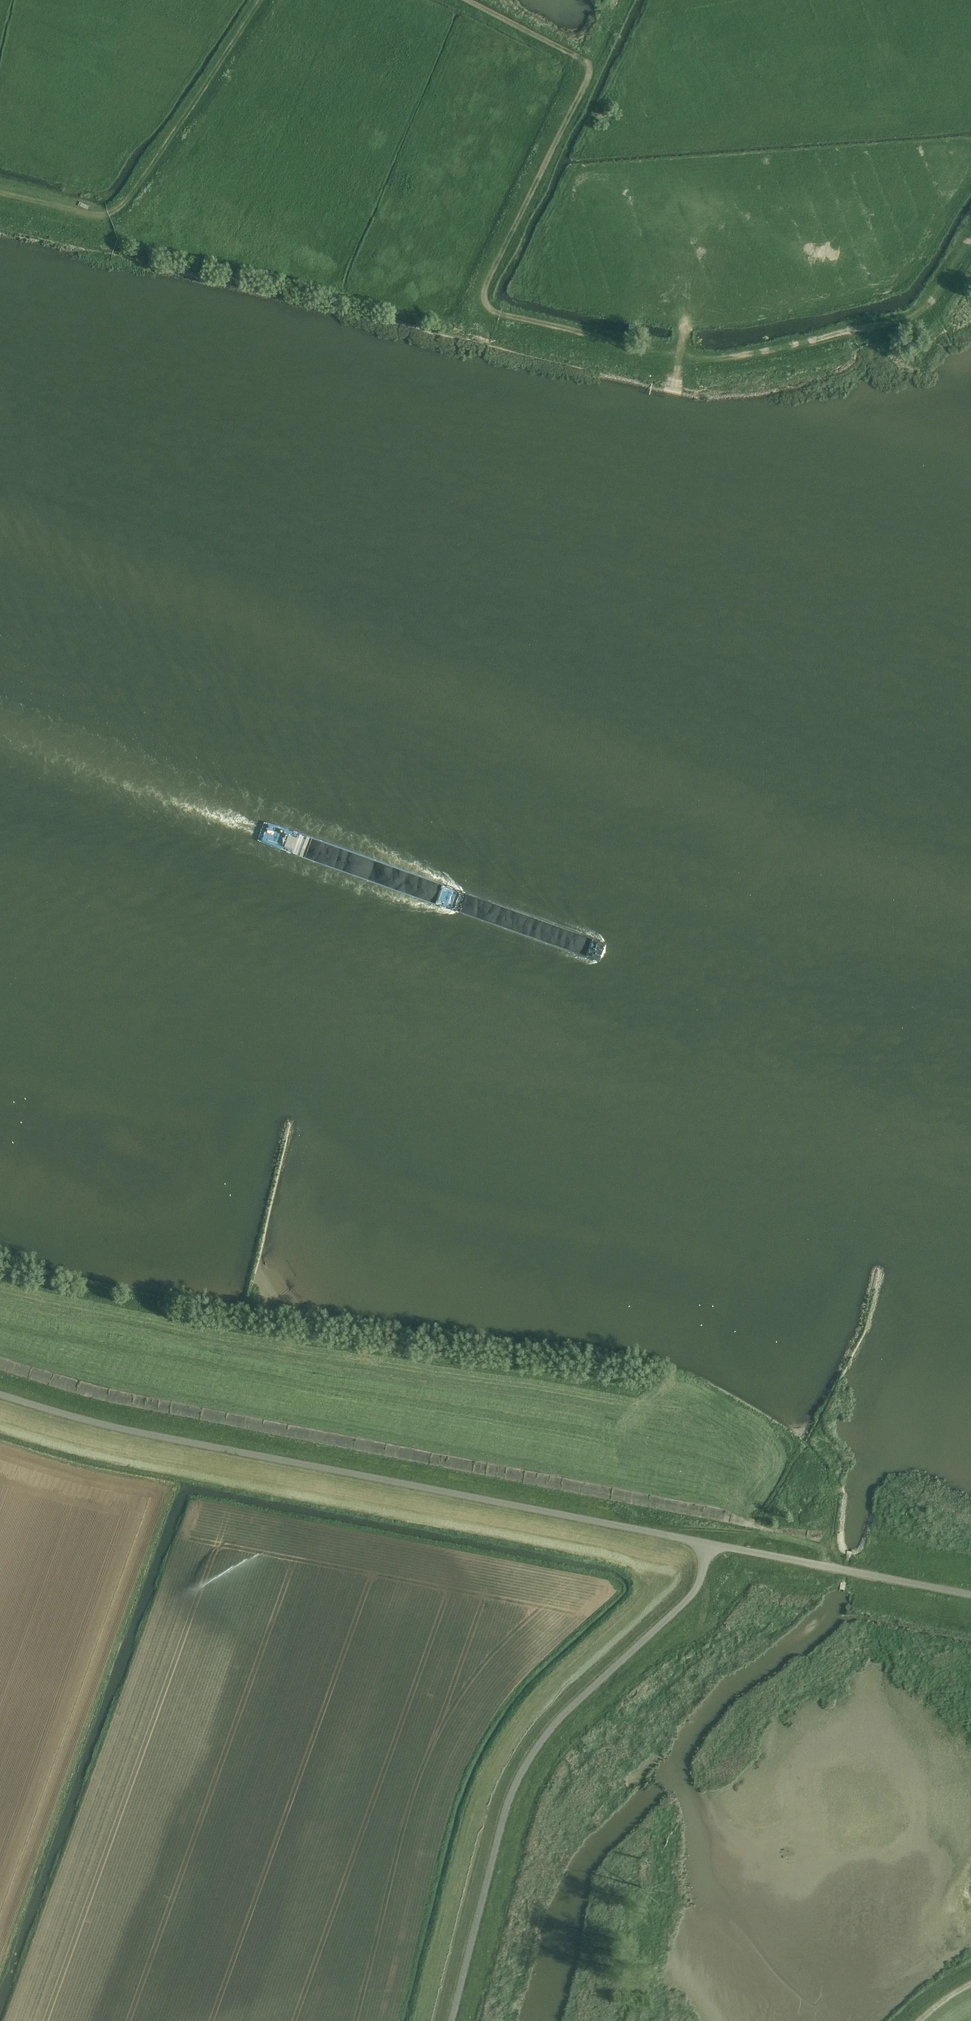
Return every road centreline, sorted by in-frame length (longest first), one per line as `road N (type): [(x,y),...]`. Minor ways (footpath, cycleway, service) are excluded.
road 1 (unclassified): [(709,1542),(130,1430),(0,1393)]
road 2 (unclassified): [(709,1542),(695,1592),(541,1738),(518,1787),(453,2020)]

